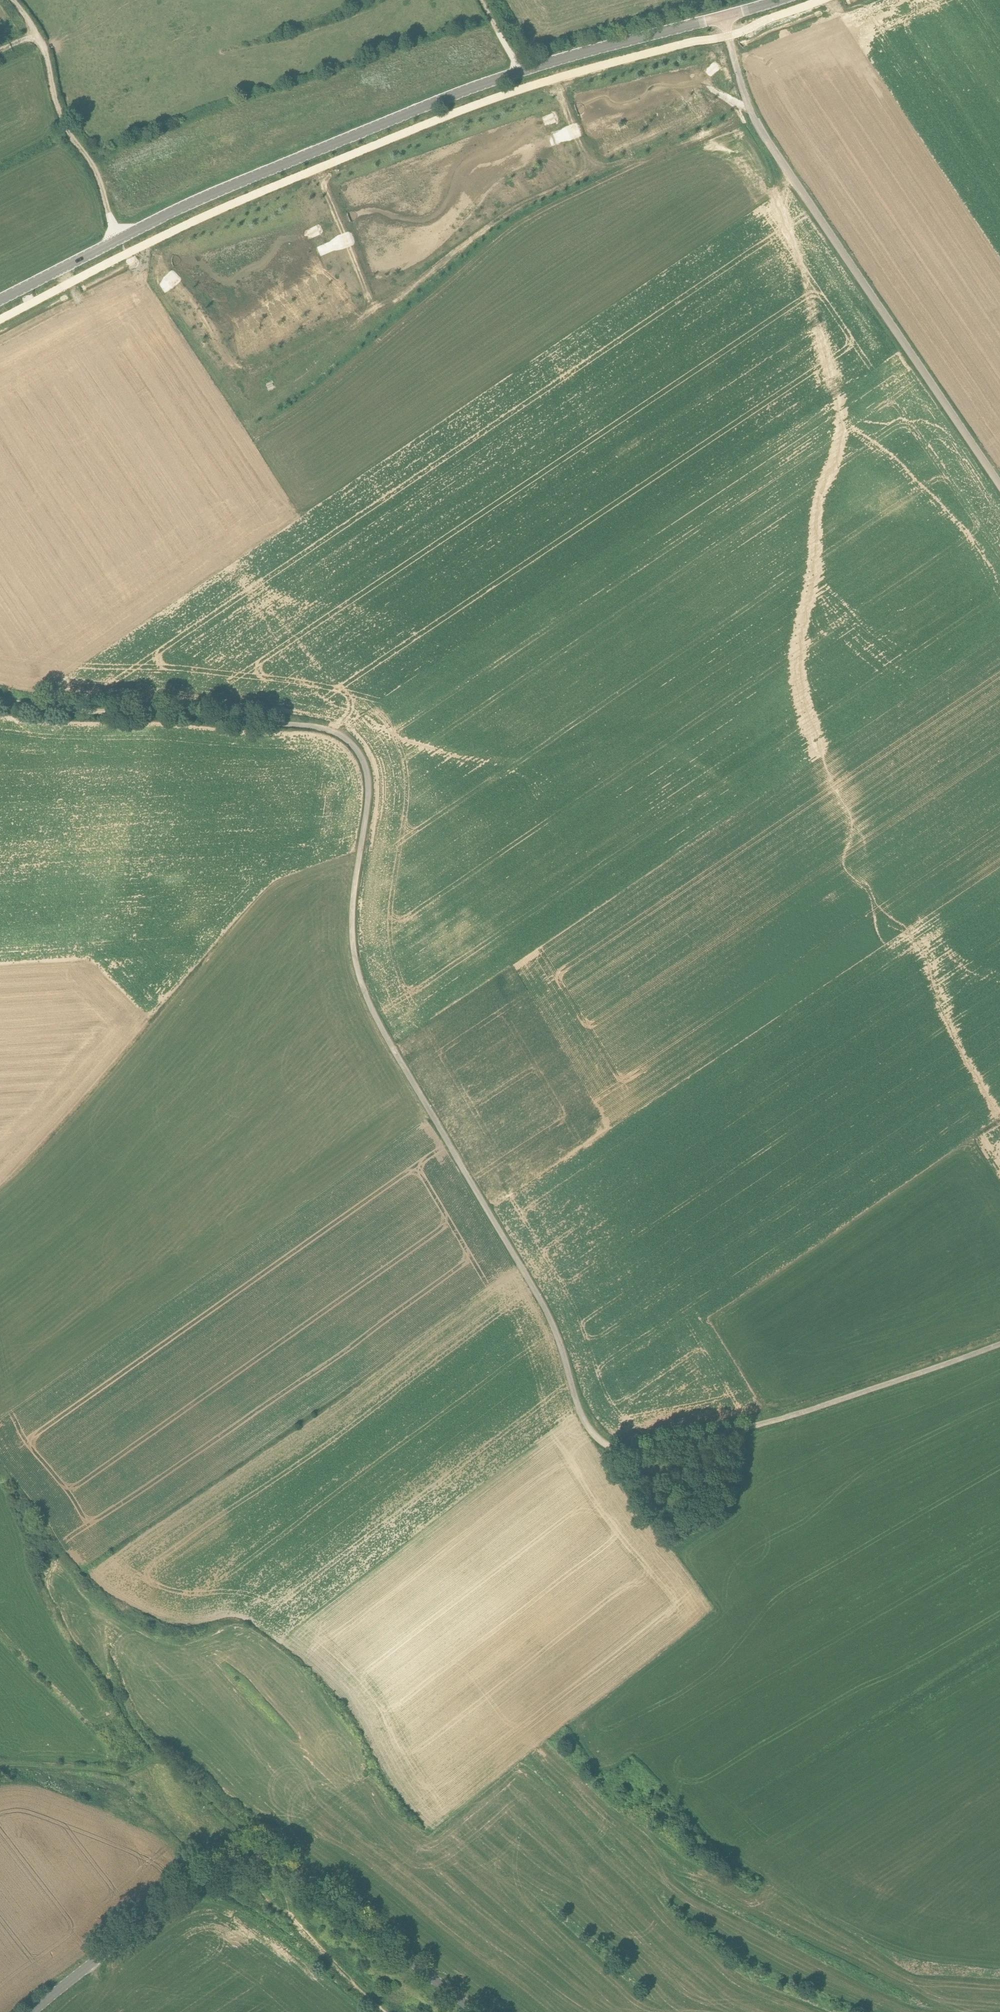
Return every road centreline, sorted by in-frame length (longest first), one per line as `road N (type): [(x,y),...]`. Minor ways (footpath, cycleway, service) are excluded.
road 1 (unclassified): [(999,1344),(775,1420),(656,1449),(606,1443),(582,1416),(537,1293),(363,987),(352,916),(369,788),(354,746),(315,727),(0,700)]
road 2 (tertiary): [(0,299),(172,211),(442,98),(723,15)]
road 3 (unclassified): [(999,486),(761,132),(723,15)]
road 4 (unclassified): [(476,2011),(320,1889),(283,1868),(248,1863),(180,1892),(33,2011)]
road 5 (track): [(14,0),(43,43),(58,108),(96,172),(117,240)]
road 6 (track): [(165,1762),(114,1696),(103,1664),(110,1624)]
road 7 (track): [(268,1865),(165,1762)]

